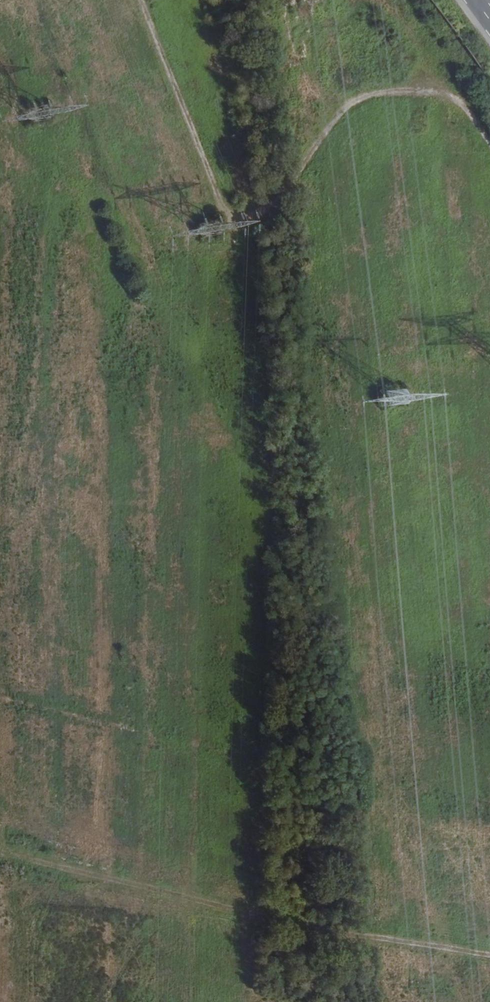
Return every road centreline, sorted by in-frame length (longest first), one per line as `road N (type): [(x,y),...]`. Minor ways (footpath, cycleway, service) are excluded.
road 1 (track): [(489,135),(463,112),(431,104),(376,107),(343,132),(288,211),(251,232),(234,216),(151,0)]
road 2 (track): [(489,957),(93,882),(0,856)]

